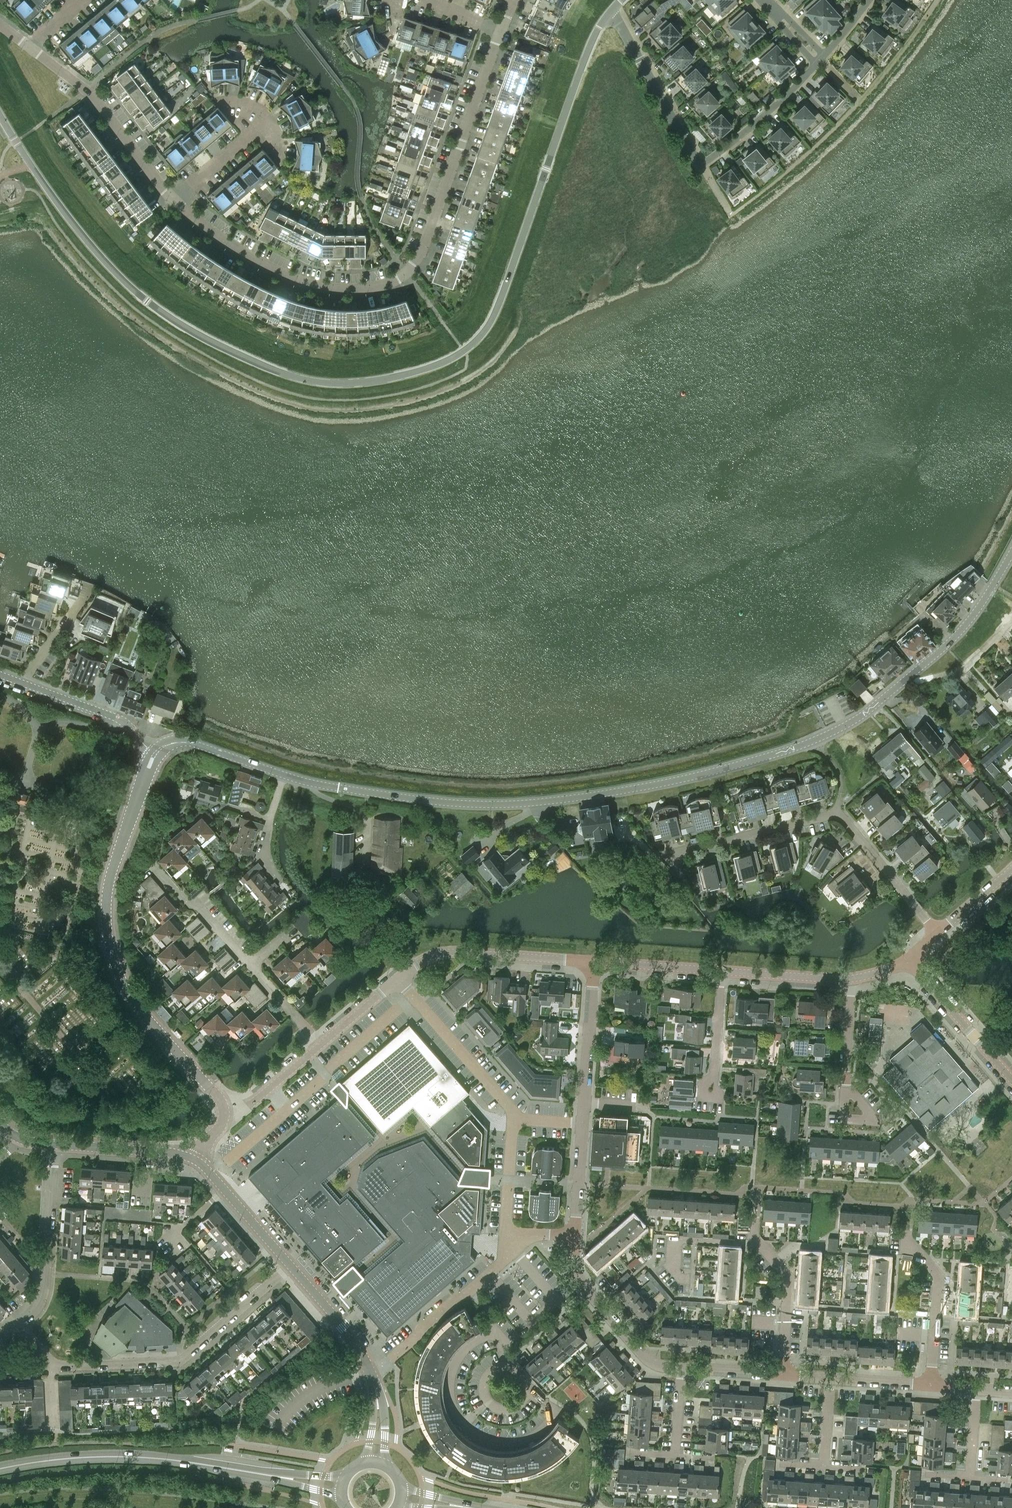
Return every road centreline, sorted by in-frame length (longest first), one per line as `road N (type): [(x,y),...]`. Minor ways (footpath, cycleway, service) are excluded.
road 1 (residential): [(0,113),(38,178),(141,295),(175,320),(281,372),(318,381),(390,378),(446,362),(493,326),(591,45),(613,10)]
road 2 (tertiary): [(283,775),(489,803),(668,781),(775,752),(834,730),(930,659),(987,593),(1011,550)]
road 3 (residential): [(502,29),(427,244),(406,272),(362,288),(305,282),(240,251),(173,201)]
road 4 (residential): [(223,1113),(217,1095),(126,994),(103,923),(105,886),(153,755)]
road 5 (tertiary): [(0,1469),(138,1457),(341,1486)]
road 6 (residential): [(667,853),(838,810),(936,933)]
road 7 (residential): [(18,1325),(52,1365),(179,1361),(288,1263)]
road 8 (residential): [(528,1386),(556,1411),(535,1434),(497,1442),(462,1421),(451,1399),(452,1372),(492,1332)]
road 9 (residential): [(320,1045),(151,863)]
road 10 (residential): [(173,201),(86,89),(28,46)]
road 11 (residential): [(398,980),(444,952),(594,962)]
road 12 (residential): [(55,1144),(44,1291),(18,1325)]
road 13 (residential): [(573,1235),(574,1273),(639,1353),(679,1369)]
road 14 (residential): [(513,1119),(398,980)]
road 15 (residential): [(701,165),(613,10)]
road 16 (residential): [(782,1373),(788,1276),(756,1244),(757,1218)]
road 17 (residential): [(594,962),(582,1124)]
road 18 (residential): [(701,165),(823,59)]
road 19 (residential): [(1011,1080),(908,961)]
road 20 (tertiary): [(153,755),(118,719),(25,681)]
road 21 (residential): [(831,1377),(977,1389)]
road 22 (tertiary): [(153,755),(167,744),(193,743),(283,775)]
road 23 (residential): [(190,1157),(55,1144)]
road 24 (residential): [(371,1369),(288,1263)]
road 25 (residential): [(107,1214),(175,1230),(222,1186)]
road 26 (residential): [(720,972),(852,979)]
road 27 (residential): [(173,201),(270,117)]
road 28 (residential): [(594,962),(720,972)]
road 29 (residential): [(371,1369),(463,1286)]

